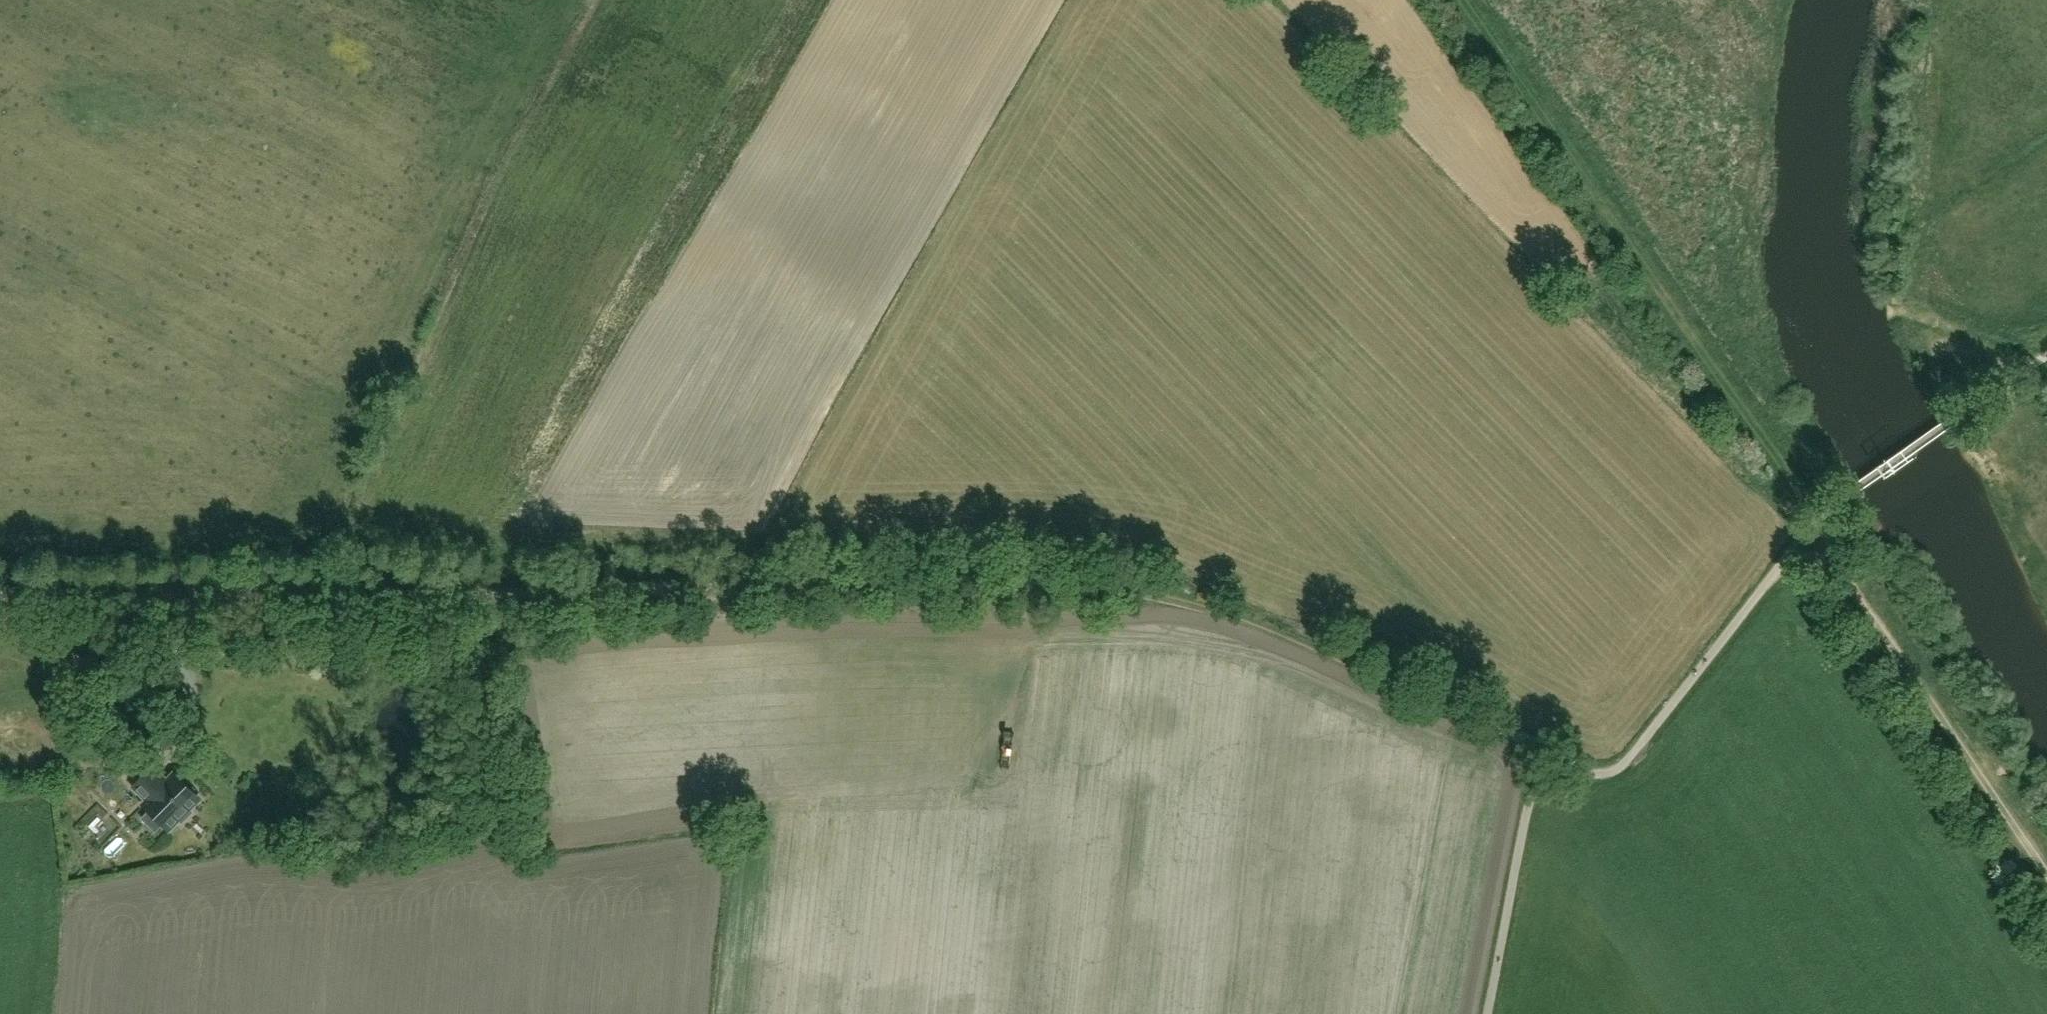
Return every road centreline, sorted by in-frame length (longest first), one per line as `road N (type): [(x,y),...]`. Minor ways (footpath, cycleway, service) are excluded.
road 1 (track): [(1586,771),(1244,613),(1199,596),(1142,590),(0,599)]
road 2 (track): [(1822,516),(1460,0)]
road 3 (track): [(1826,512),(1831,560),(2046,878)]

